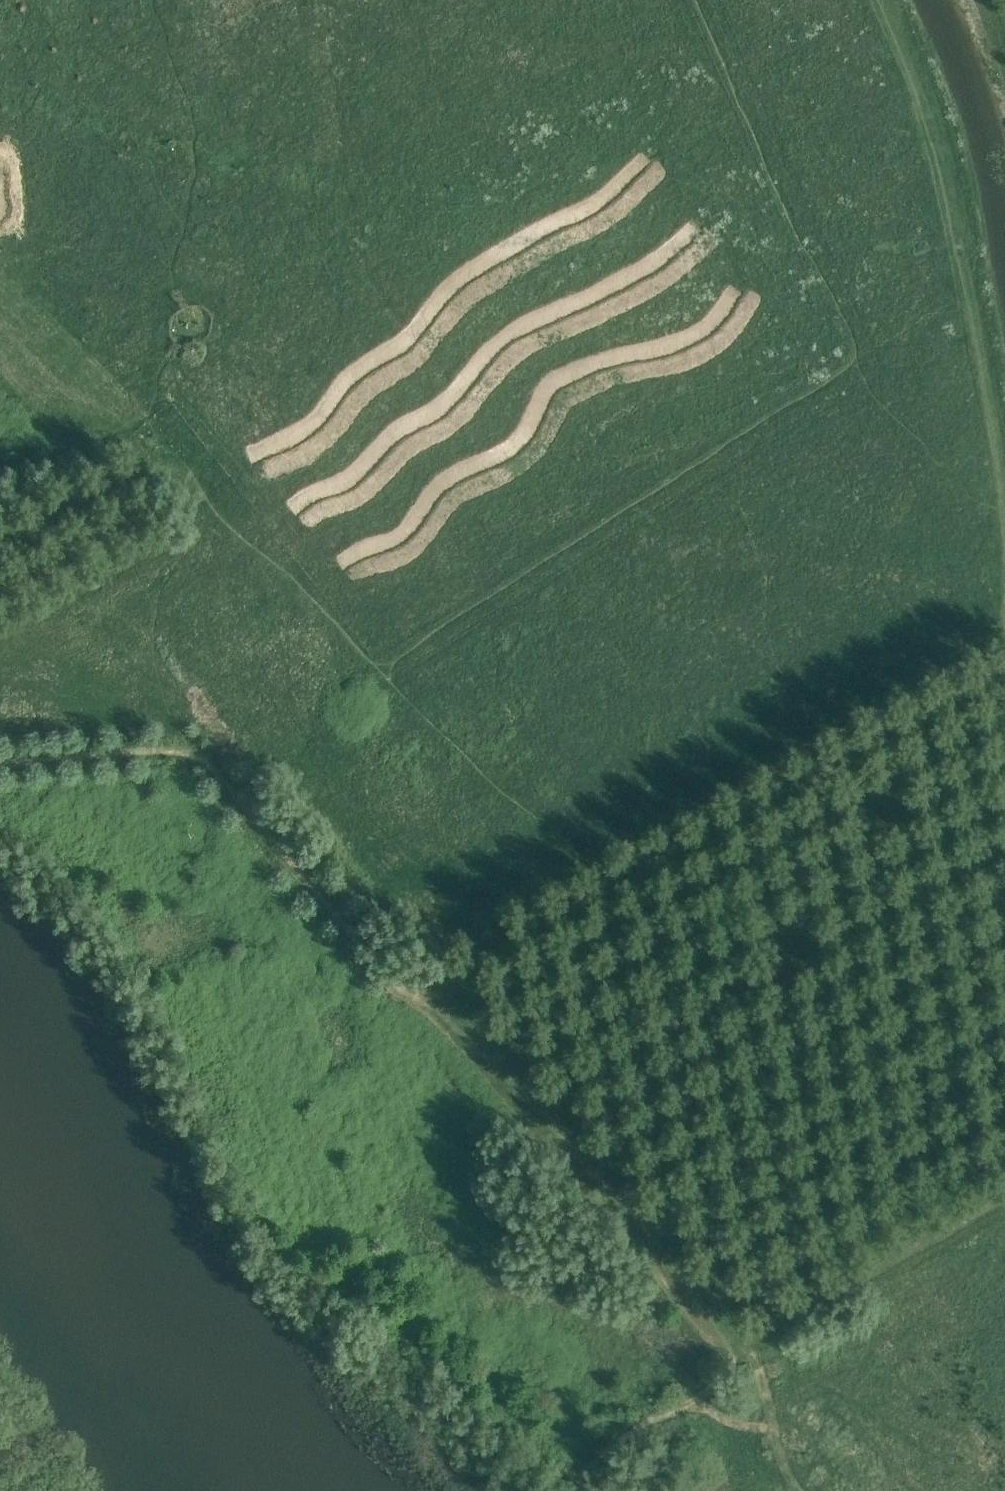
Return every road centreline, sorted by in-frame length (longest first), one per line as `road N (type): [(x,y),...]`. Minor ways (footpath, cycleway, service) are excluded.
road 1 (track): [(0,763),(172,754),(194,755),(212,768),(745,1376)]

